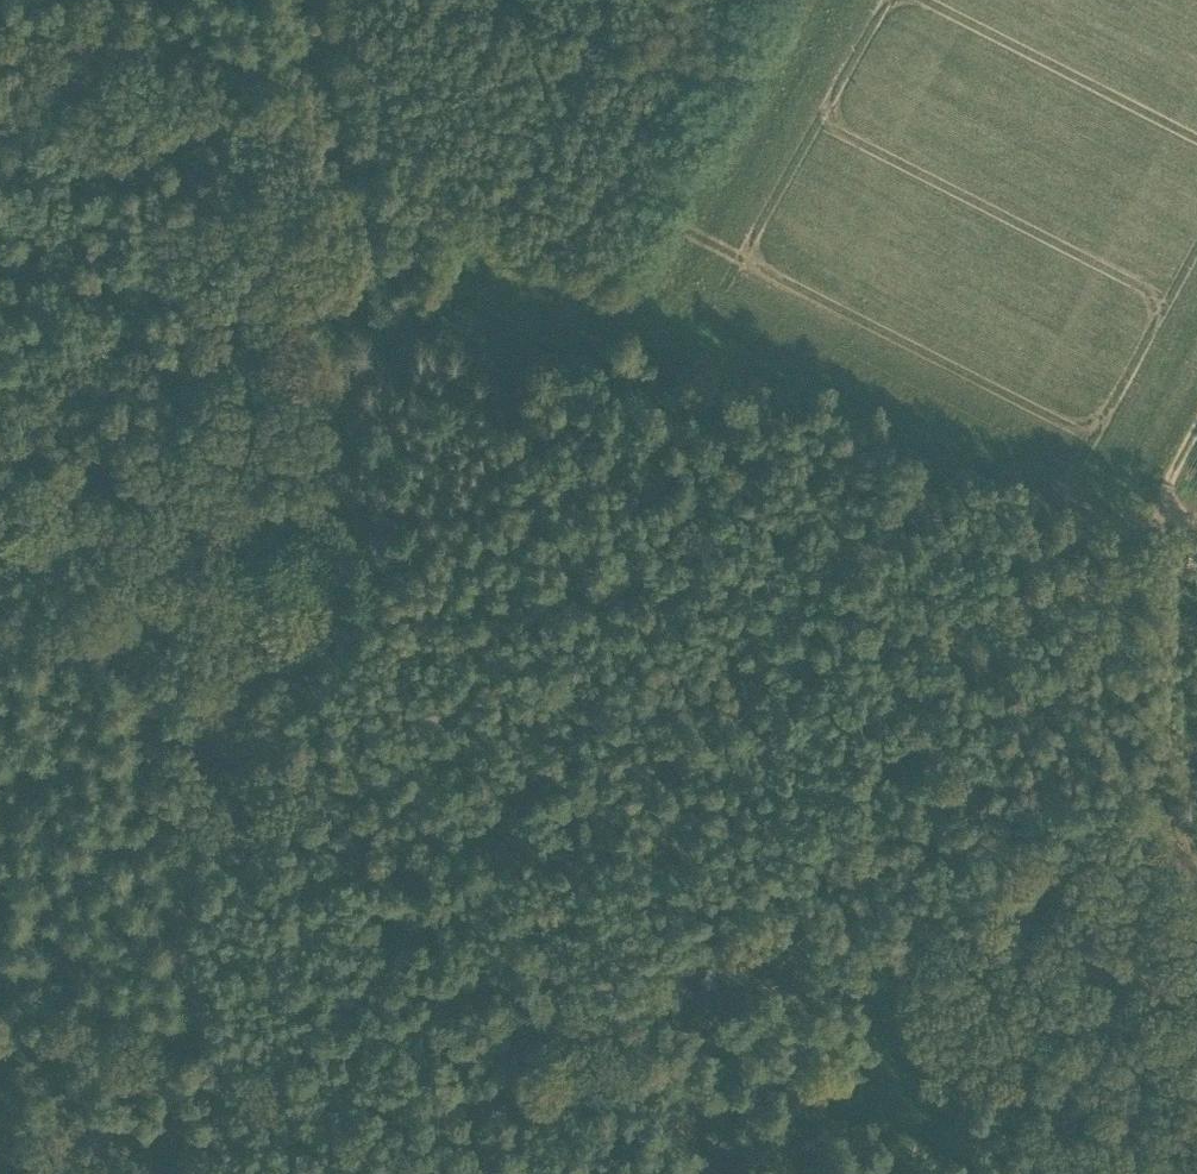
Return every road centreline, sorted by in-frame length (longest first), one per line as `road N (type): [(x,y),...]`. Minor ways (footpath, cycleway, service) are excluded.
road 1 (track): [(1139,533),(130,629)]
road 2 (track): [(330,49),(332,609)]
road 3 (track): [(130,629),(204,1048)]
road 4 (track): [(530,1173),(543,1143),(613,1047),(634,1042),(749,1119),(784,1127),(827,1111)]
road 5 (track): [(416,1173),(204,1048)]
road 6 (track): [(130,629),(0,641)]
road 7 (track): [(204,1048),(226,1173)]

